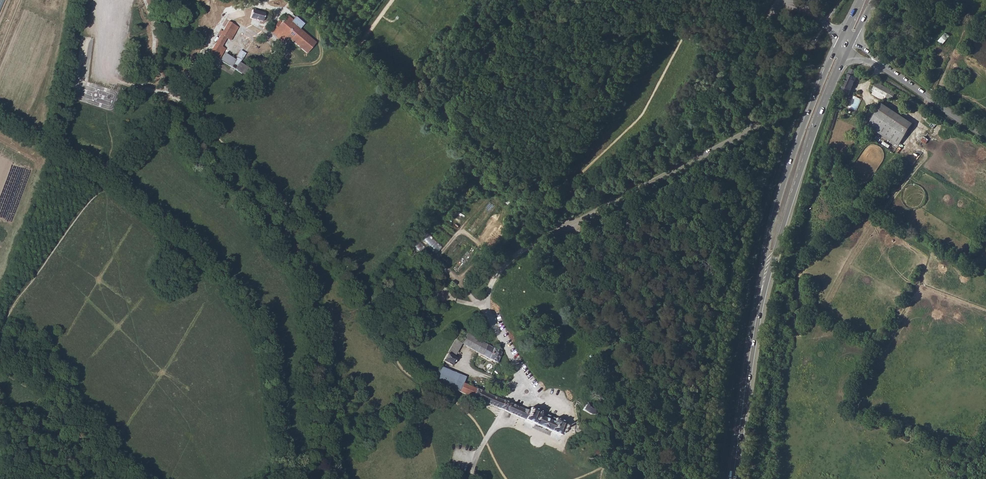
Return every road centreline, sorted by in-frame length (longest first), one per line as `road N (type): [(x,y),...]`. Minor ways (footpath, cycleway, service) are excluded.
road 1 (secondary): [(735,478),(770,255),(847,44)]
road 2 (track): [(306,0),(566,228)]
road 3 (residential): [(985,135),(847,44)]
road 4 (track): [(626,0),(736,63)]

